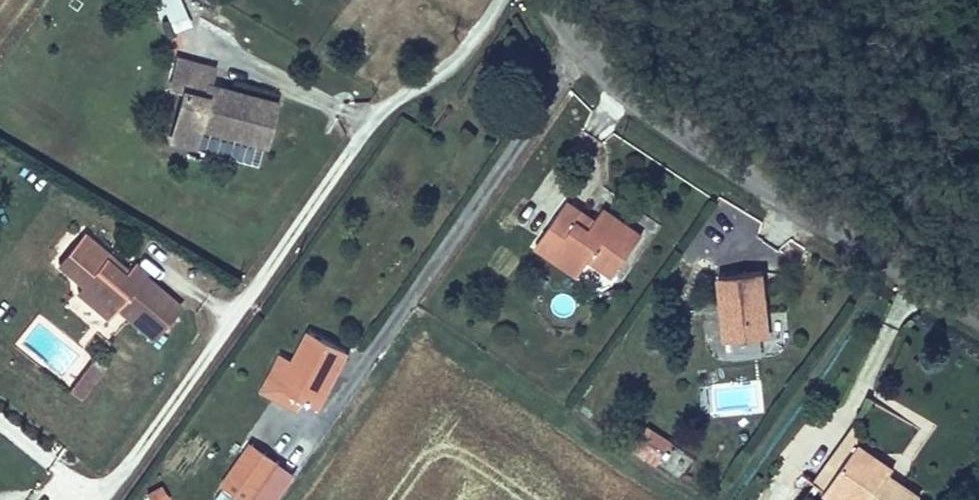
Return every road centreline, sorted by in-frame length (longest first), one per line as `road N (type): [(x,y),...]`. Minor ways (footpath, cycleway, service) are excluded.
road 1 (tertiary): [(550,0),(605,70),(647,107),(978,318)]

